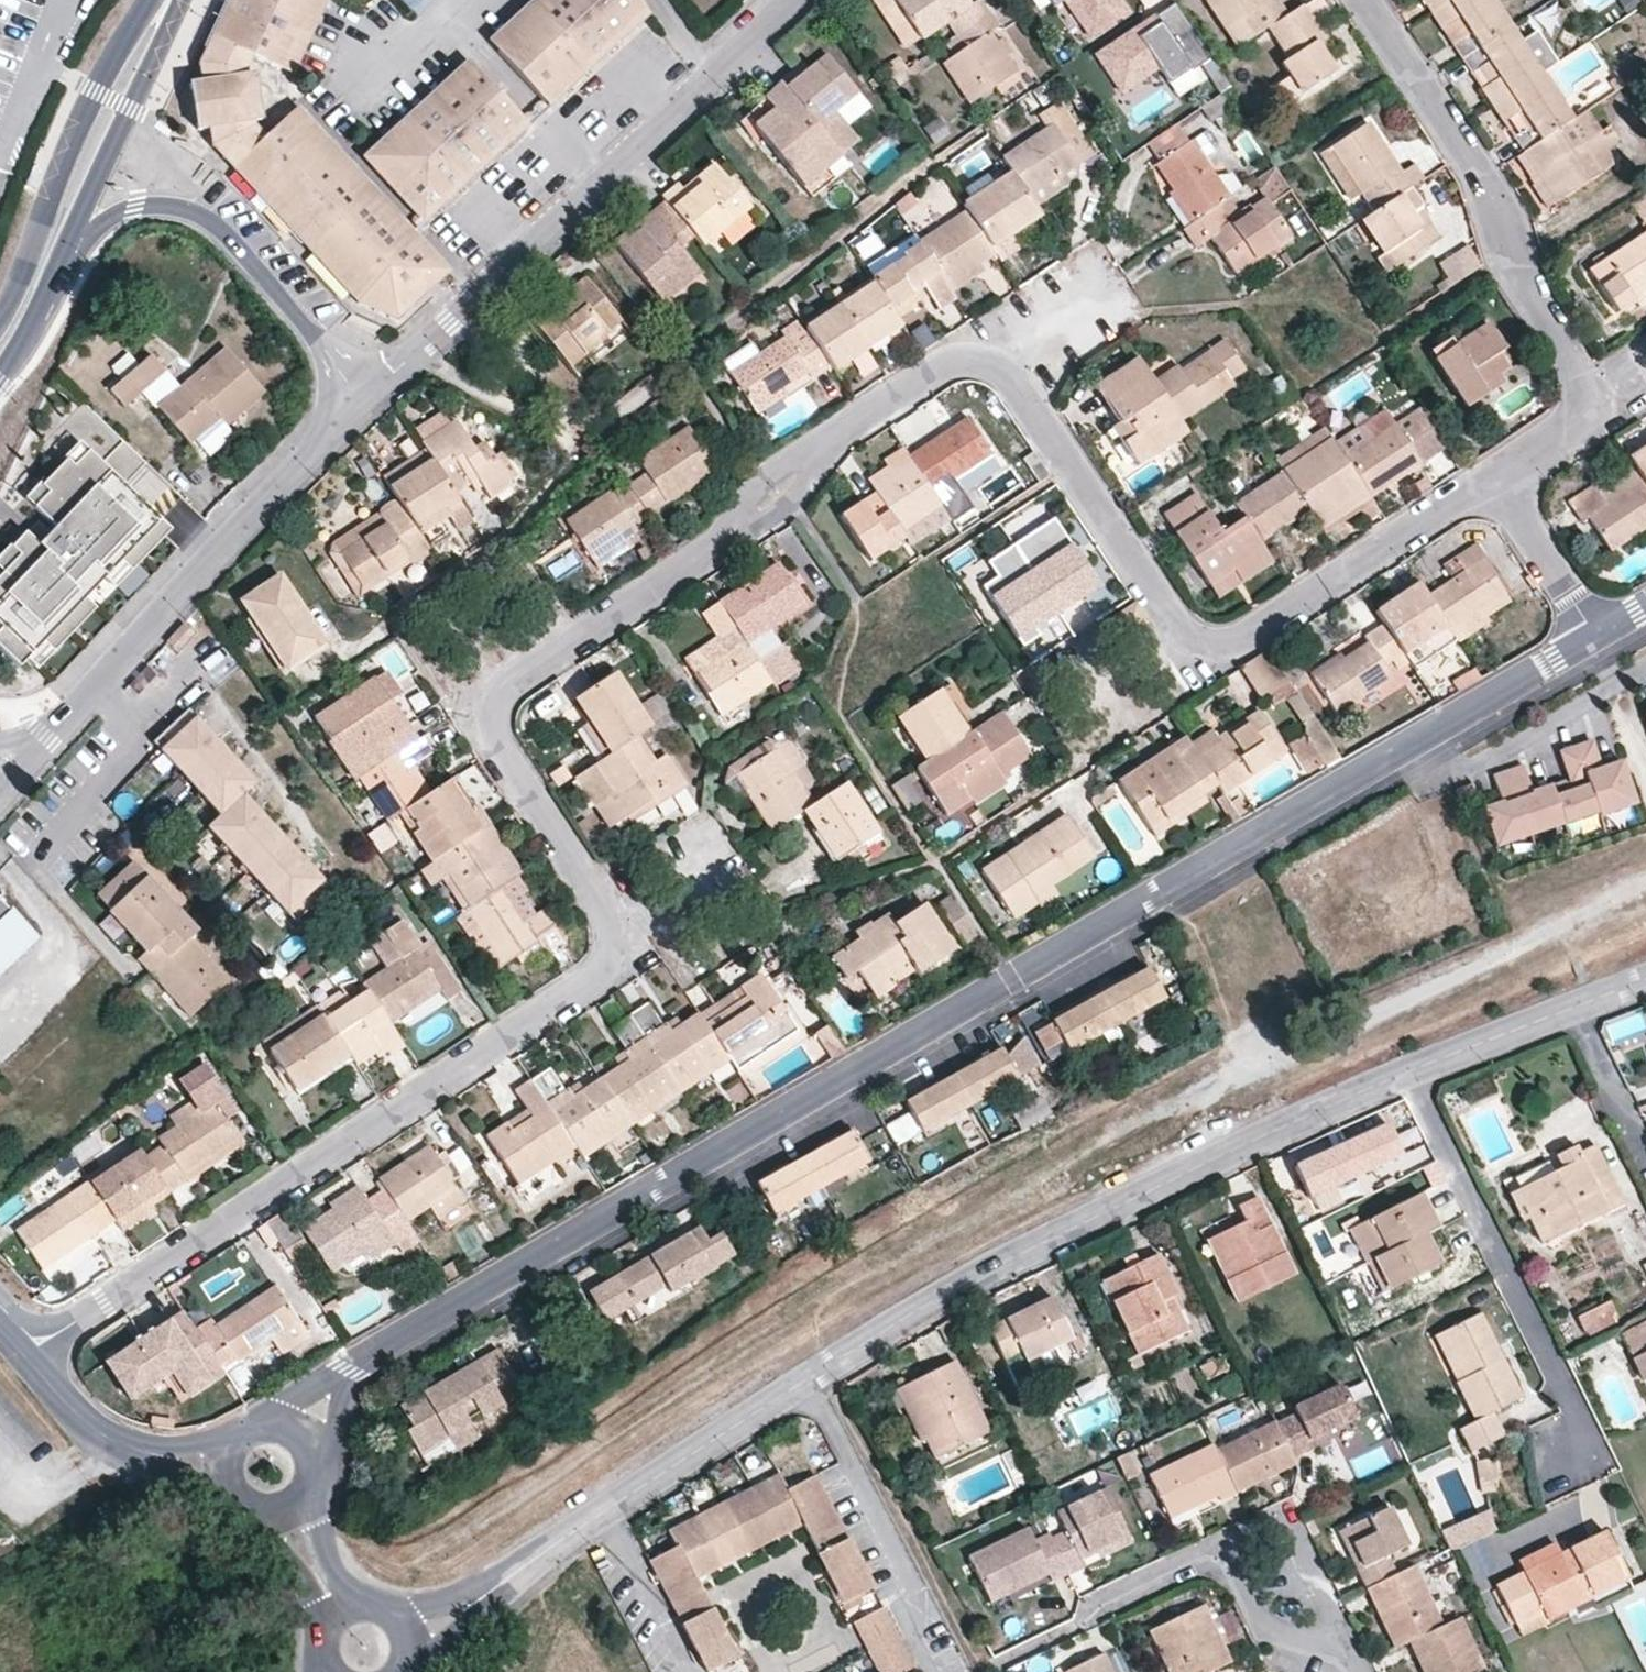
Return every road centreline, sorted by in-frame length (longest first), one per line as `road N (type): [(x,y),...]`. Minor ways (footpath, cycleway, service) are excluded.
road 1 (residential): [(1492,479),(1241,641),(1201,645),(1171,624),(1007,379),(977,361),(939,364),(835,433),(718,542),(505,690),(494,732),(503,754),(614,923),(615,946),(603,971),(34,1349)]
road 2 (residential): [(1538,672),(352,1371)]
road 3 (residential): [(504,1583),(905,1314),(1264,1137),(1408,1076)]
road 4 (residential): [(1361,0),(1476,174),(1532,298),(1571,359),(1572,422),(1492,479)]
road 5 (residential): [(366,400),(783,0)]
road 6 (residential): [(45,738),(366,400)]
road 7 (residential): [(1408,1076),(1578,1435),(1568,1463)]
road 8 (residential): [(74,240),(135,210),(189,212),(221,234),(366,400)]
road 9 (secondary): [(151,0),(74,141),(0,324)]
road 10 (residential): [(1342,1642),(1286,1540),(1267,1530),(1226,1544),(1258,1620),(1278,1634)]
road 11 (secondary): [(74,240),(106,155),(185,0)]
road 12 (residential): [(1492,479),(1598,637)]
road 13 (residential): [(1408,1076),(1575,1009)]
road 14 (residential): [(1575,1009),(1645,1164)]
road 15 (secondary): [(0,376),(44,308),(74,240)]
road 16 (residential): [(249,1511),(303,1574),(325,1625)]
road 17 (residential): [(34,1349),(72,1404),(127,1445)]
road 18 (residential): [(359,1602),(329,1560),(316,1480)]
road 19 (residential): [(504,1583),(386,1607)]

